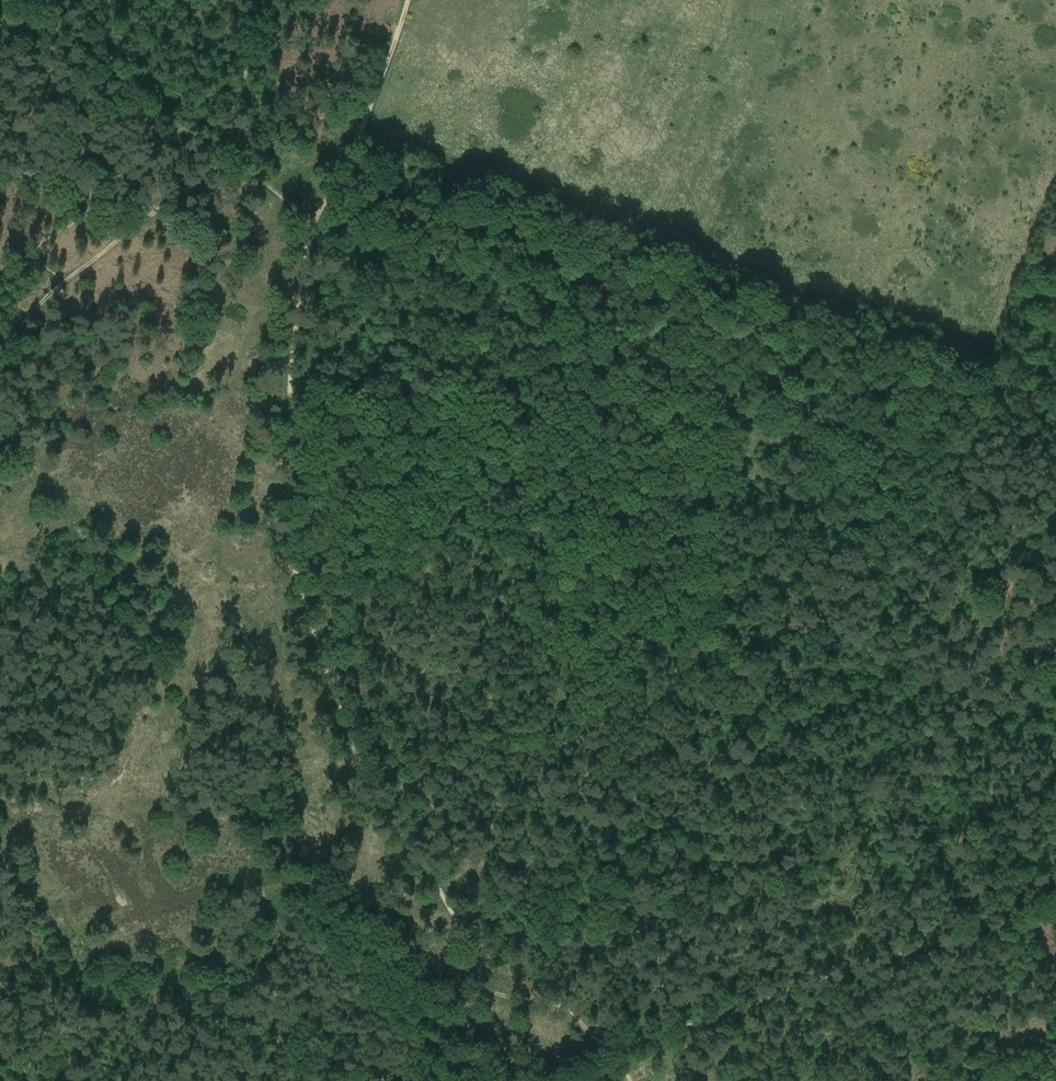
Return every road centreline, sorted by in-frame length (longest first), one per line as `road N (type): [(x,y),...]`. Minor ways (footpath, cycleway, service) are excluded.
road 1 (track): [(316,218),(292,373),(290,495),(300,593),(360,765),(468,938),(481,981)]
road 2 (track): [(1010,392),(355,143)]
road 3 (track): [(481,981),(525,1080),(1055,901)]
road 4 (track): [(316,218),(0,12)]
road 5 (track): [(212,168),(95,258),(12,339),(0,382)]
road 6 (track): [(258,0),(246,37),(248,82),(212,168)]
road 7 (track): [(408,0),(355,143)]

